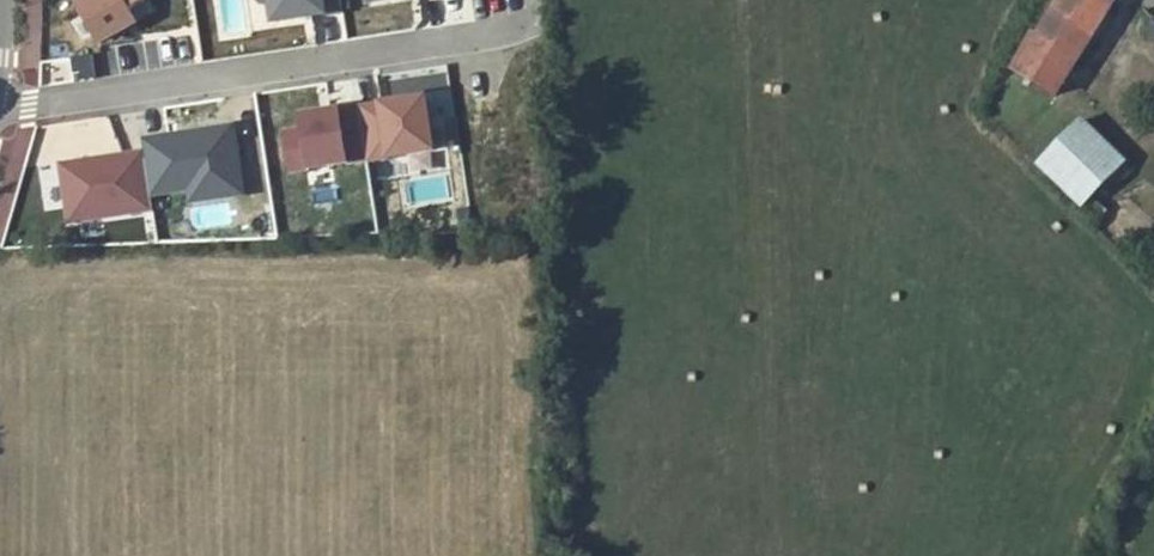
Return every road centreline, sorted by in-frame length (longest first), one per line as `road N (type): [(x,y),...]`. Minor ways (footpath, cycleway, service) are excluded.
road 1 (residential): [(511,33),(0,109)]

